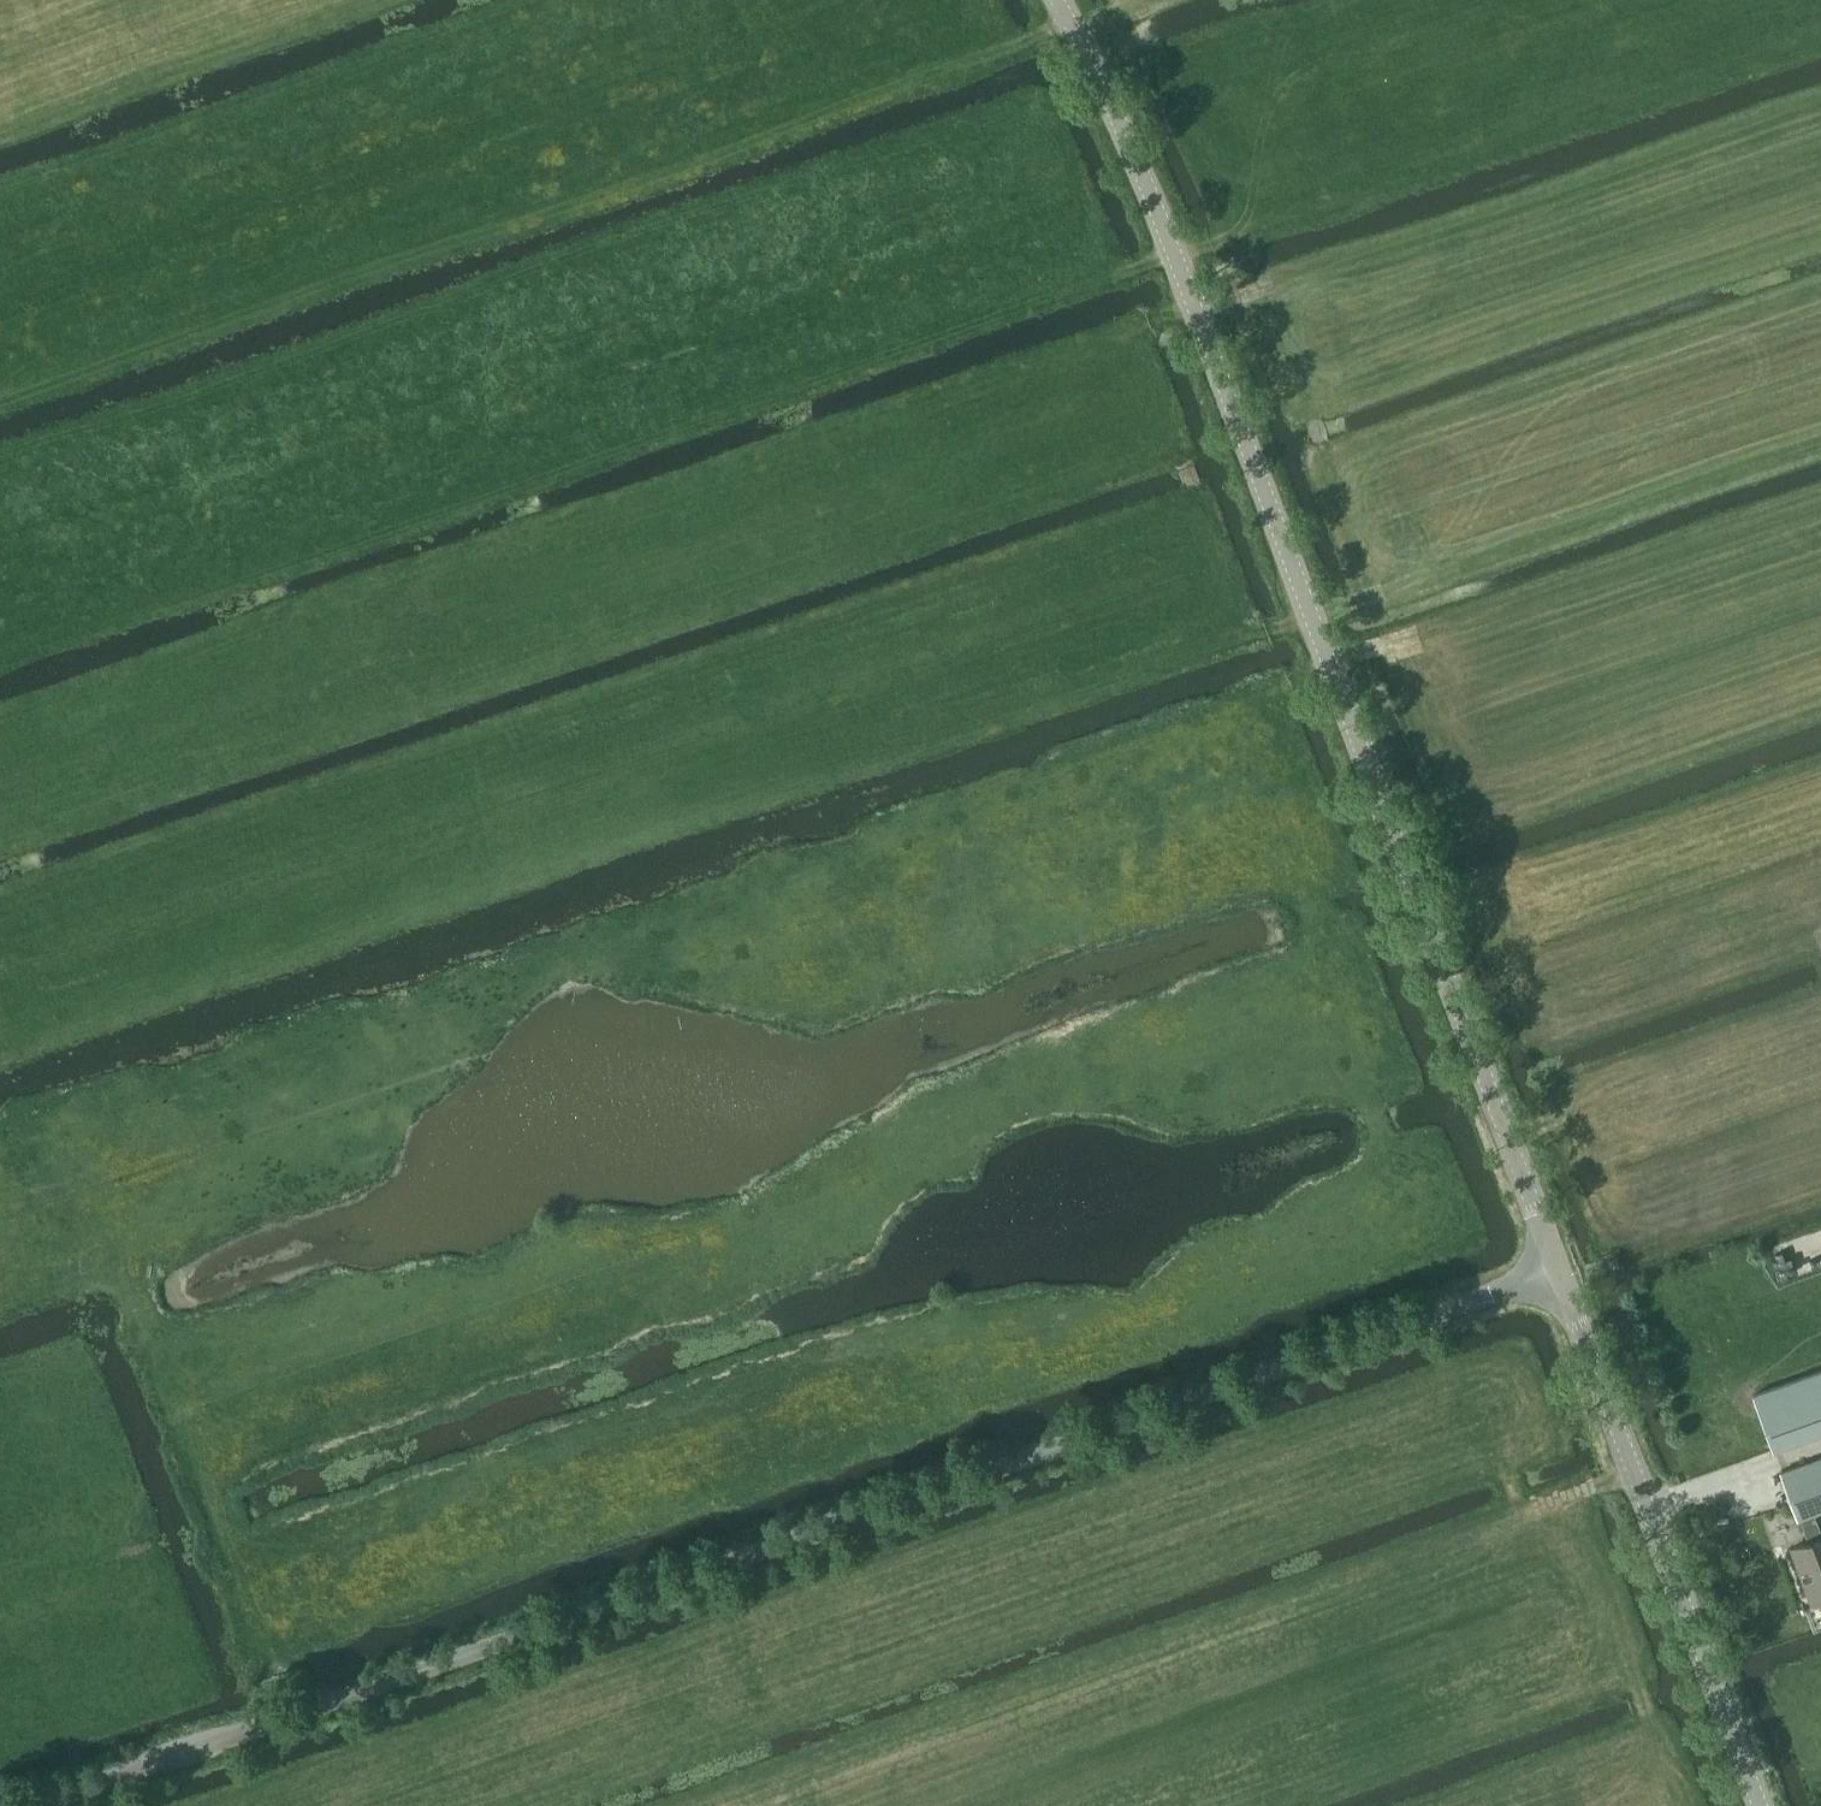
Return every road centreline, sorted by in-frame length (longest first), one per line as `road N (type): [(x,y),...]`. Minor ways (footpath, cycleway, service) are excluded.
road 1 (unclassified): [(31,1805),(1559,1273)]
road 2 (unclassified): [(1559,1273),(1147,185),(1056,0)]
road 3 (unclassified): [(1760,1805),(1559,1273)]

